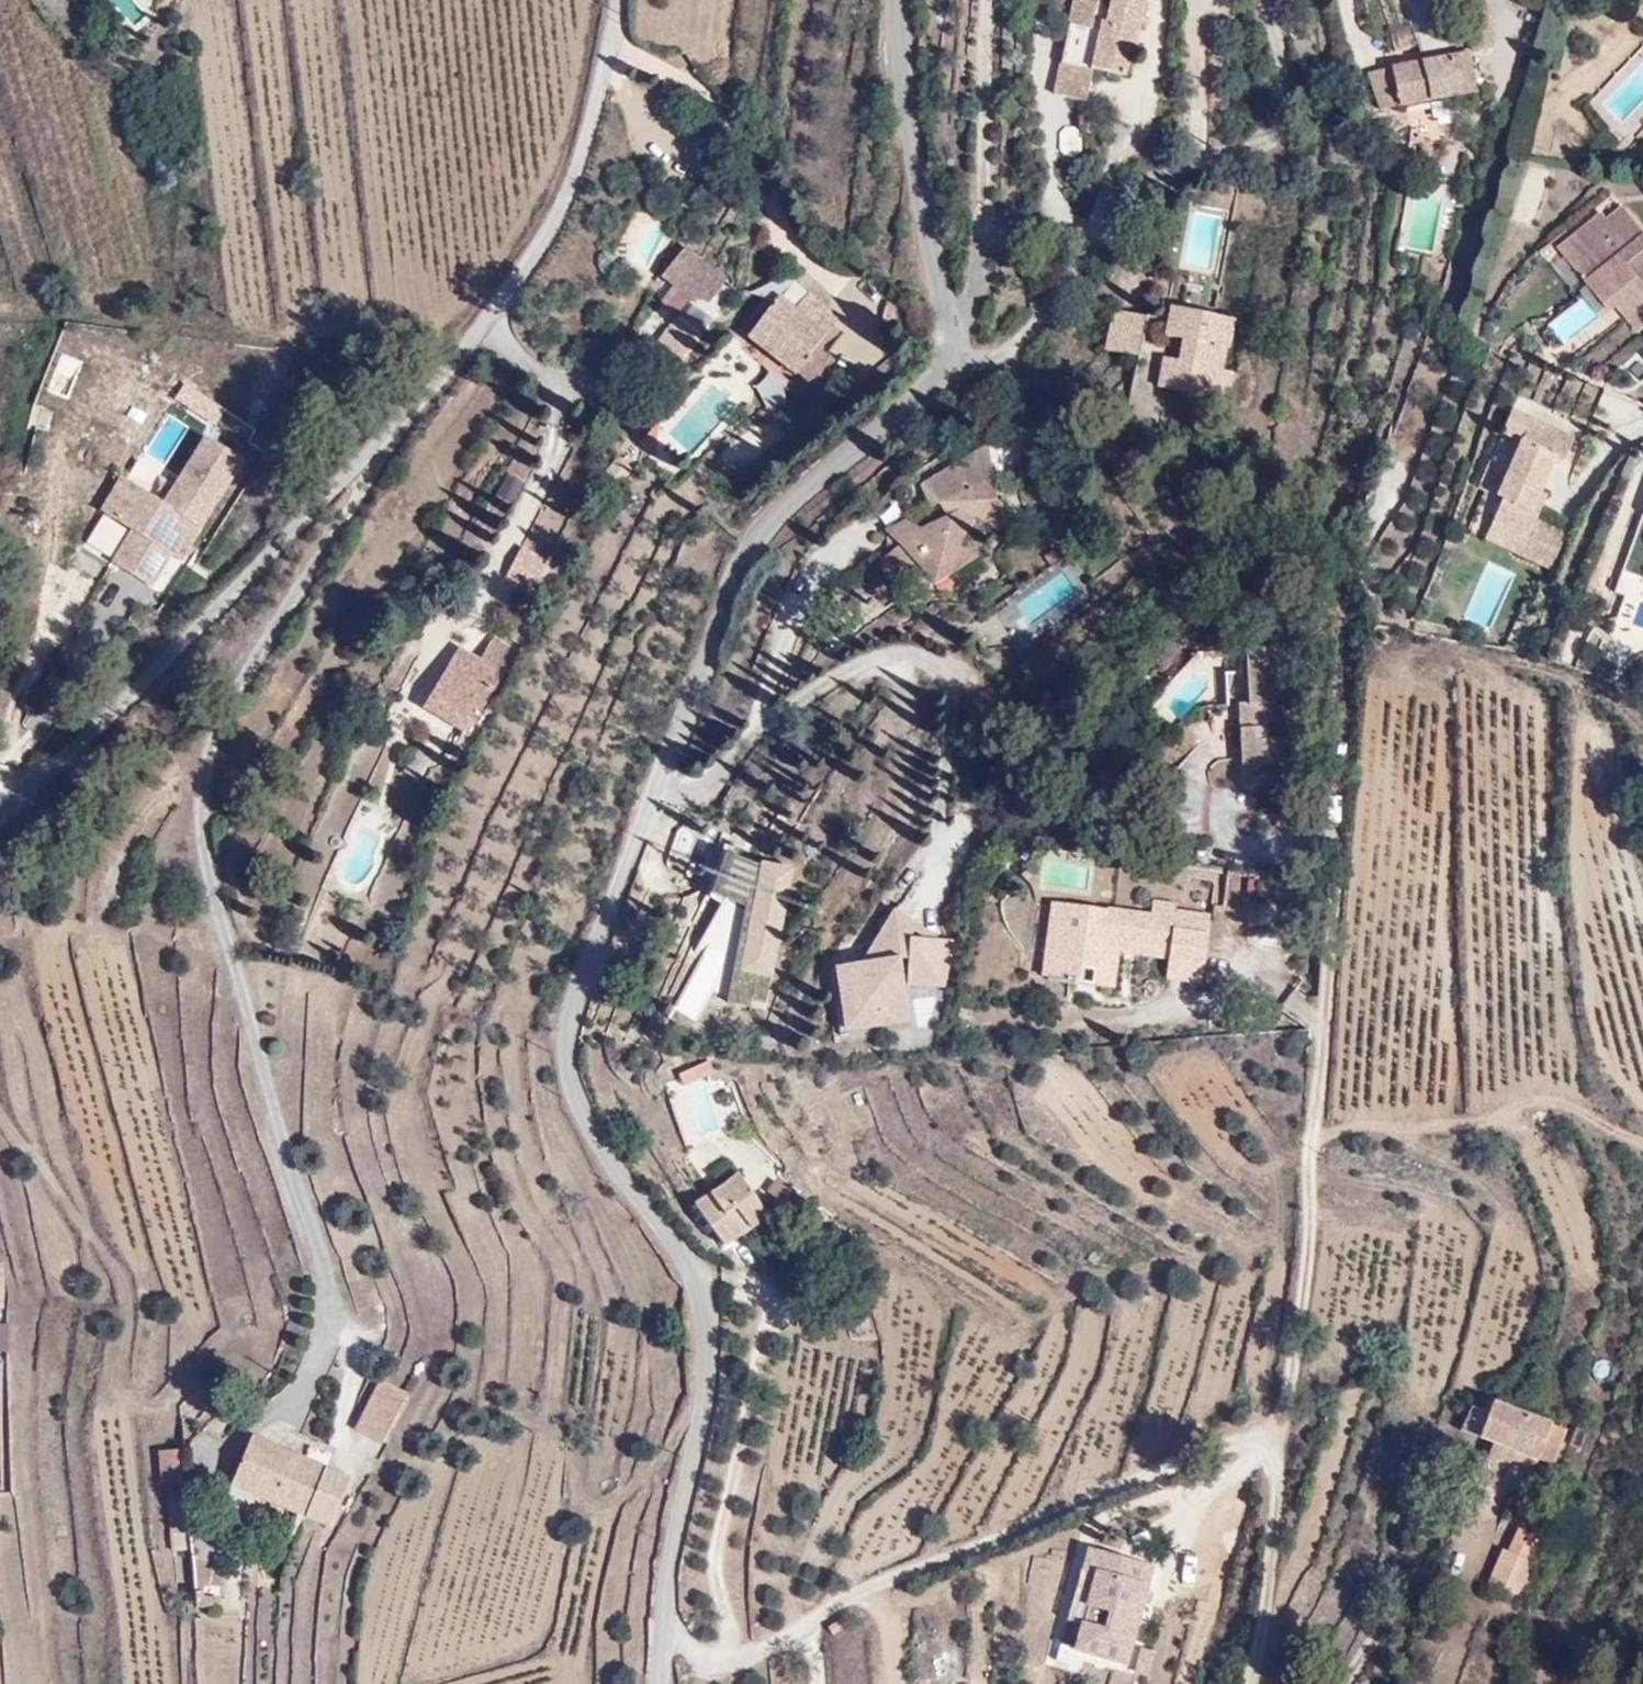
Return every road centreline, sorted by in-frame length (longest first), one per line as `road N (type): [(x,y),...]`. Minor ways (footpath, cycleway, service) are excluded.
road 1 (tertiary): [(896,0),(949,361),(916,401),(784,507),(757,542),(736,579),(575,1000),(566,1074),(597,1140),(695,1273),(710,1326),(710,1377),(681,1506),(657,1683)]
road 2 (unclassified): [(617,0),(562,204),(488,318),(383,443),(0,822)]

